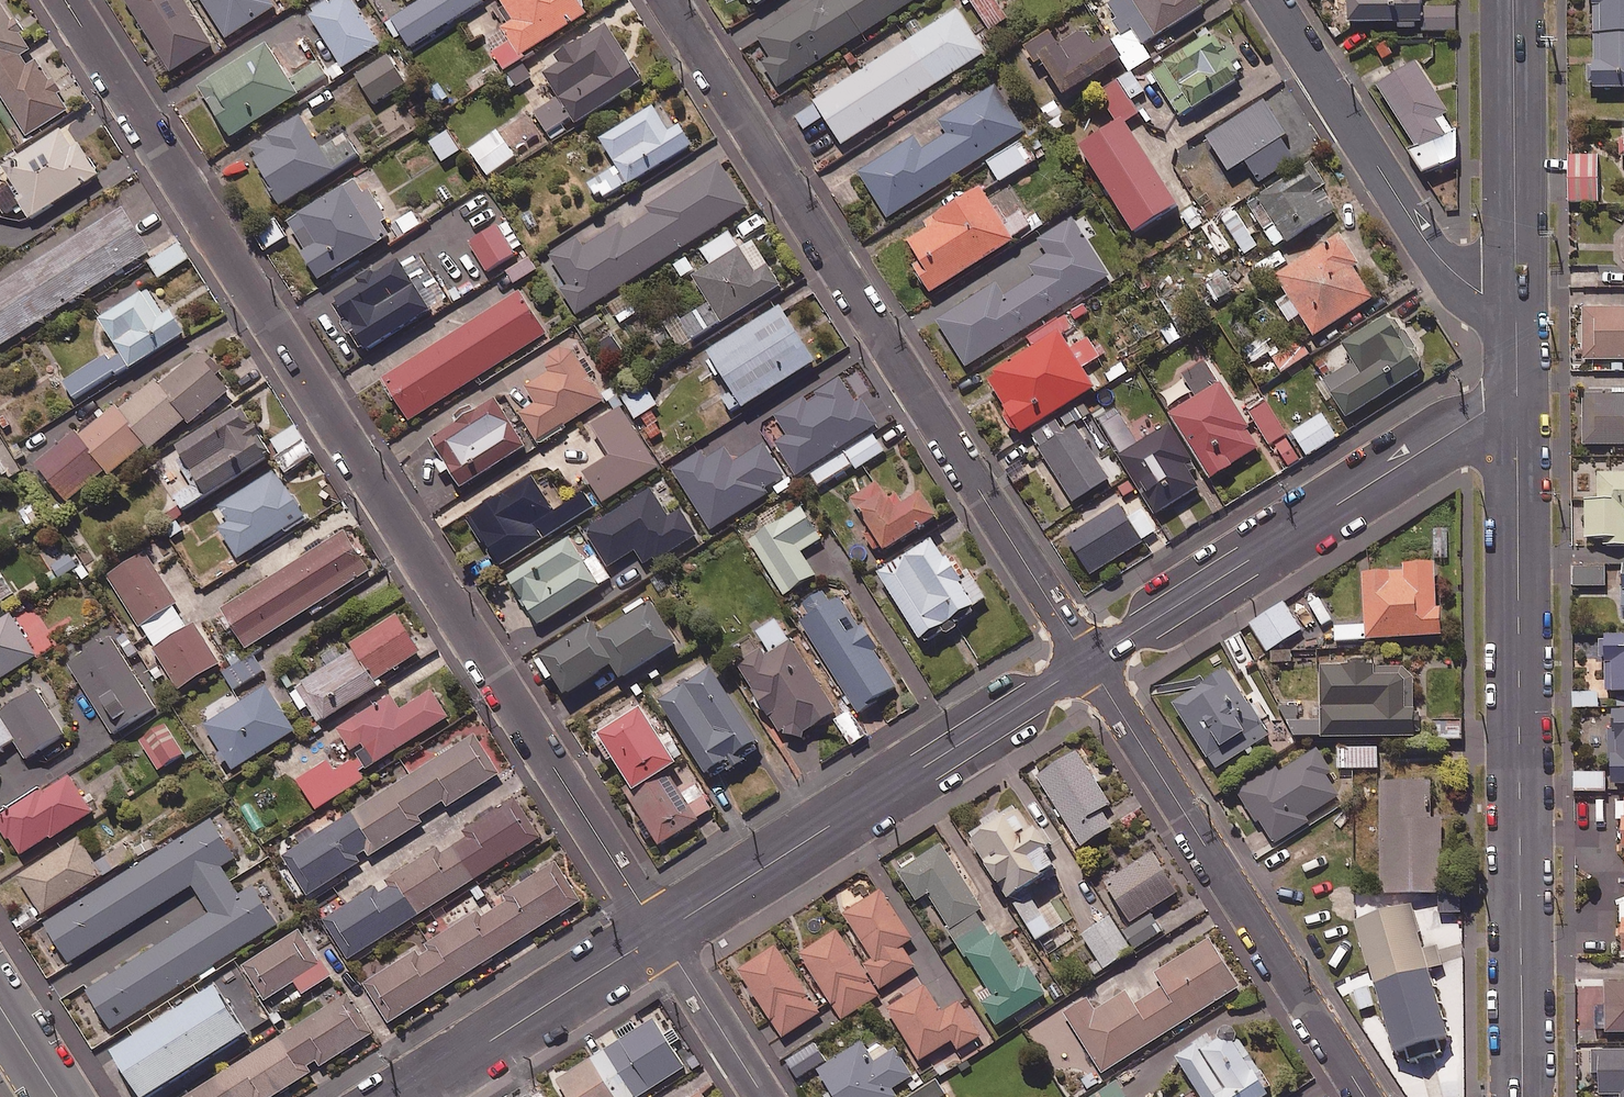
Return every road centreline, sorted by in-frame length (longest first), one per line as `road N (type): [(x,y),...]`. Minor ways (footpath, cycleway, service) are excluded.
road 1 (residential): [(65,0),(660,932)]
road 2 (residential): [(1088,661),(668,0)]
road 3 (tertiary): [(1523,1096),(1517,408)]
road 4 (residential): [(1368,1096),(1088,661)]
road 5 (residential): [(1088,661),(660,932)]
road 6 (residential): [(1517,408),(1485,411),(1088,661)]
road 7 (residential): [(1516,291),(1482,293),(1432,249),(1270,0)]
road 8 (residential): [(660,932),(402,1096)]
road 9 (tertiary): [(1516,291),(1513,0)]
road 10 (residential): [(660,932),(764,1096)]

